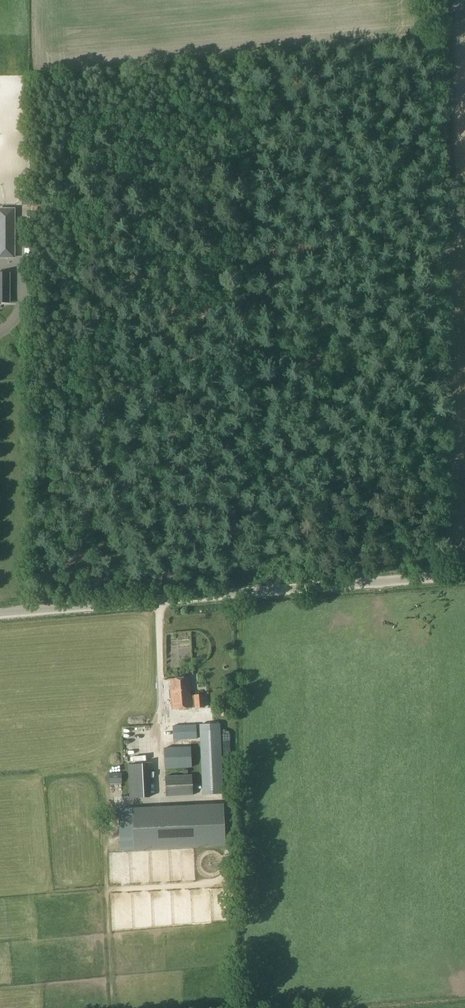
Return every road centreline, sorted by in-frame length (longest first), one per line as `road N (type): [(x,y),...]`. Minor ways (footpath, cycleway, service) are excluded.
road 1 (unclassified): [(0,611),(464,574)]

